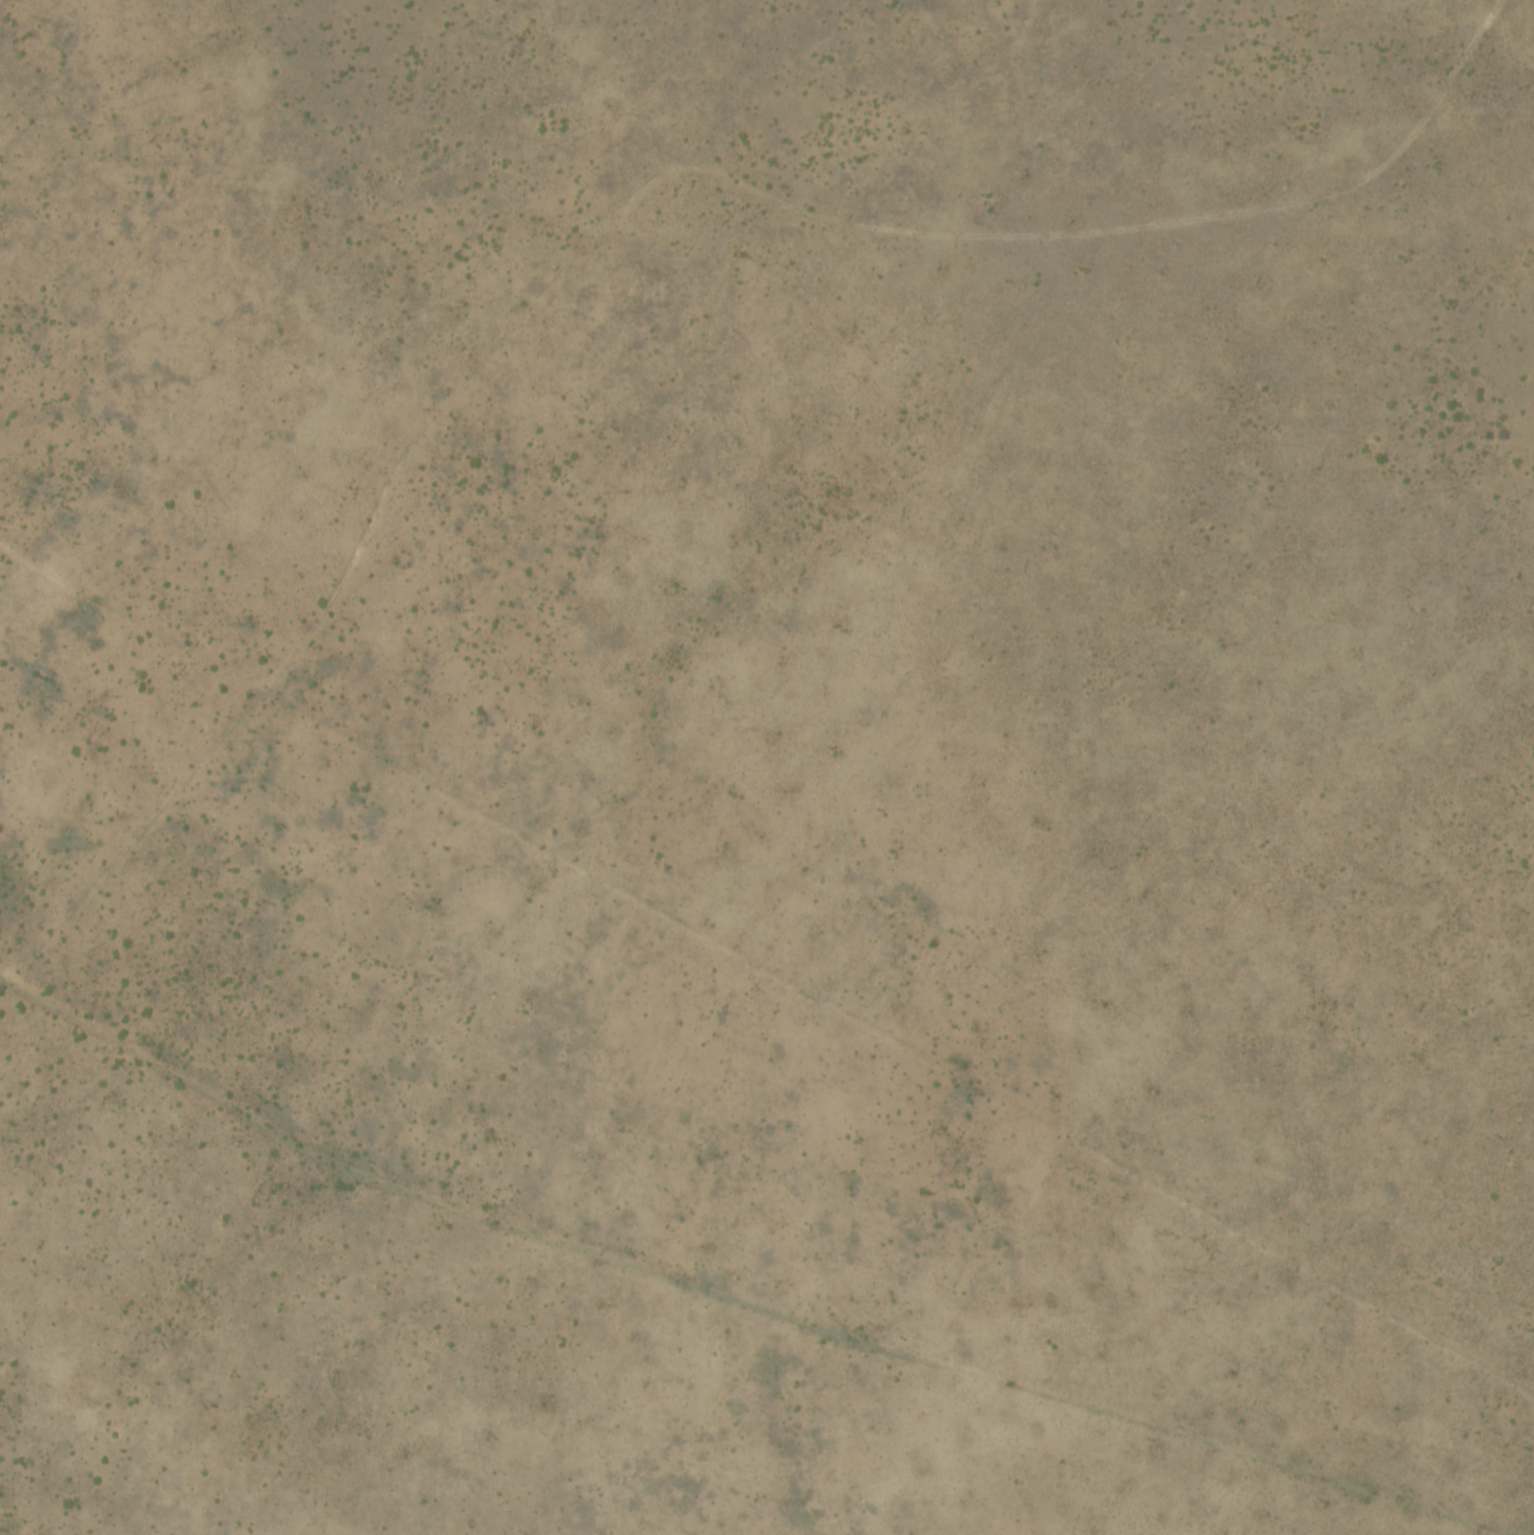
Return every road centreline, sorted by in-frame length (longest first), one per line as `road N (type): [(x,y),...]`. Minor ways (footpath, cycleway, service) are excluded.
road 1 (track): [(13,972),(270,720),(389,541),(451,413),(509,323),(579,248),(685,189),(731,185),(812,226),(907,242),(1144,237),(1327,212),(1412,191),(1485,145),(1533,66)]
road 2 (track): [(1461,1534),(676,1309),(238,1133),(0,966)]

